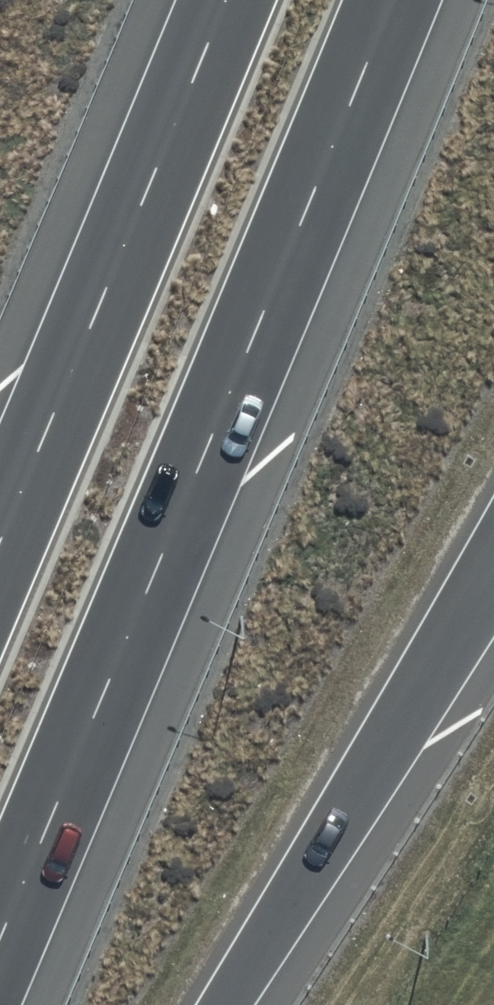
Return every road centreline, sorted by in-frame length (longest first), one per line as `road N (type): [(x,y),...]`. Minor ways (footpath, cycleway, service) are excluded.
road 1 (trunk): [(390,0),(0,936)]
road 2 (trunk): [(0,534),(225,0)]
road 3 (trunk): [(493,583),(226,1004)]

